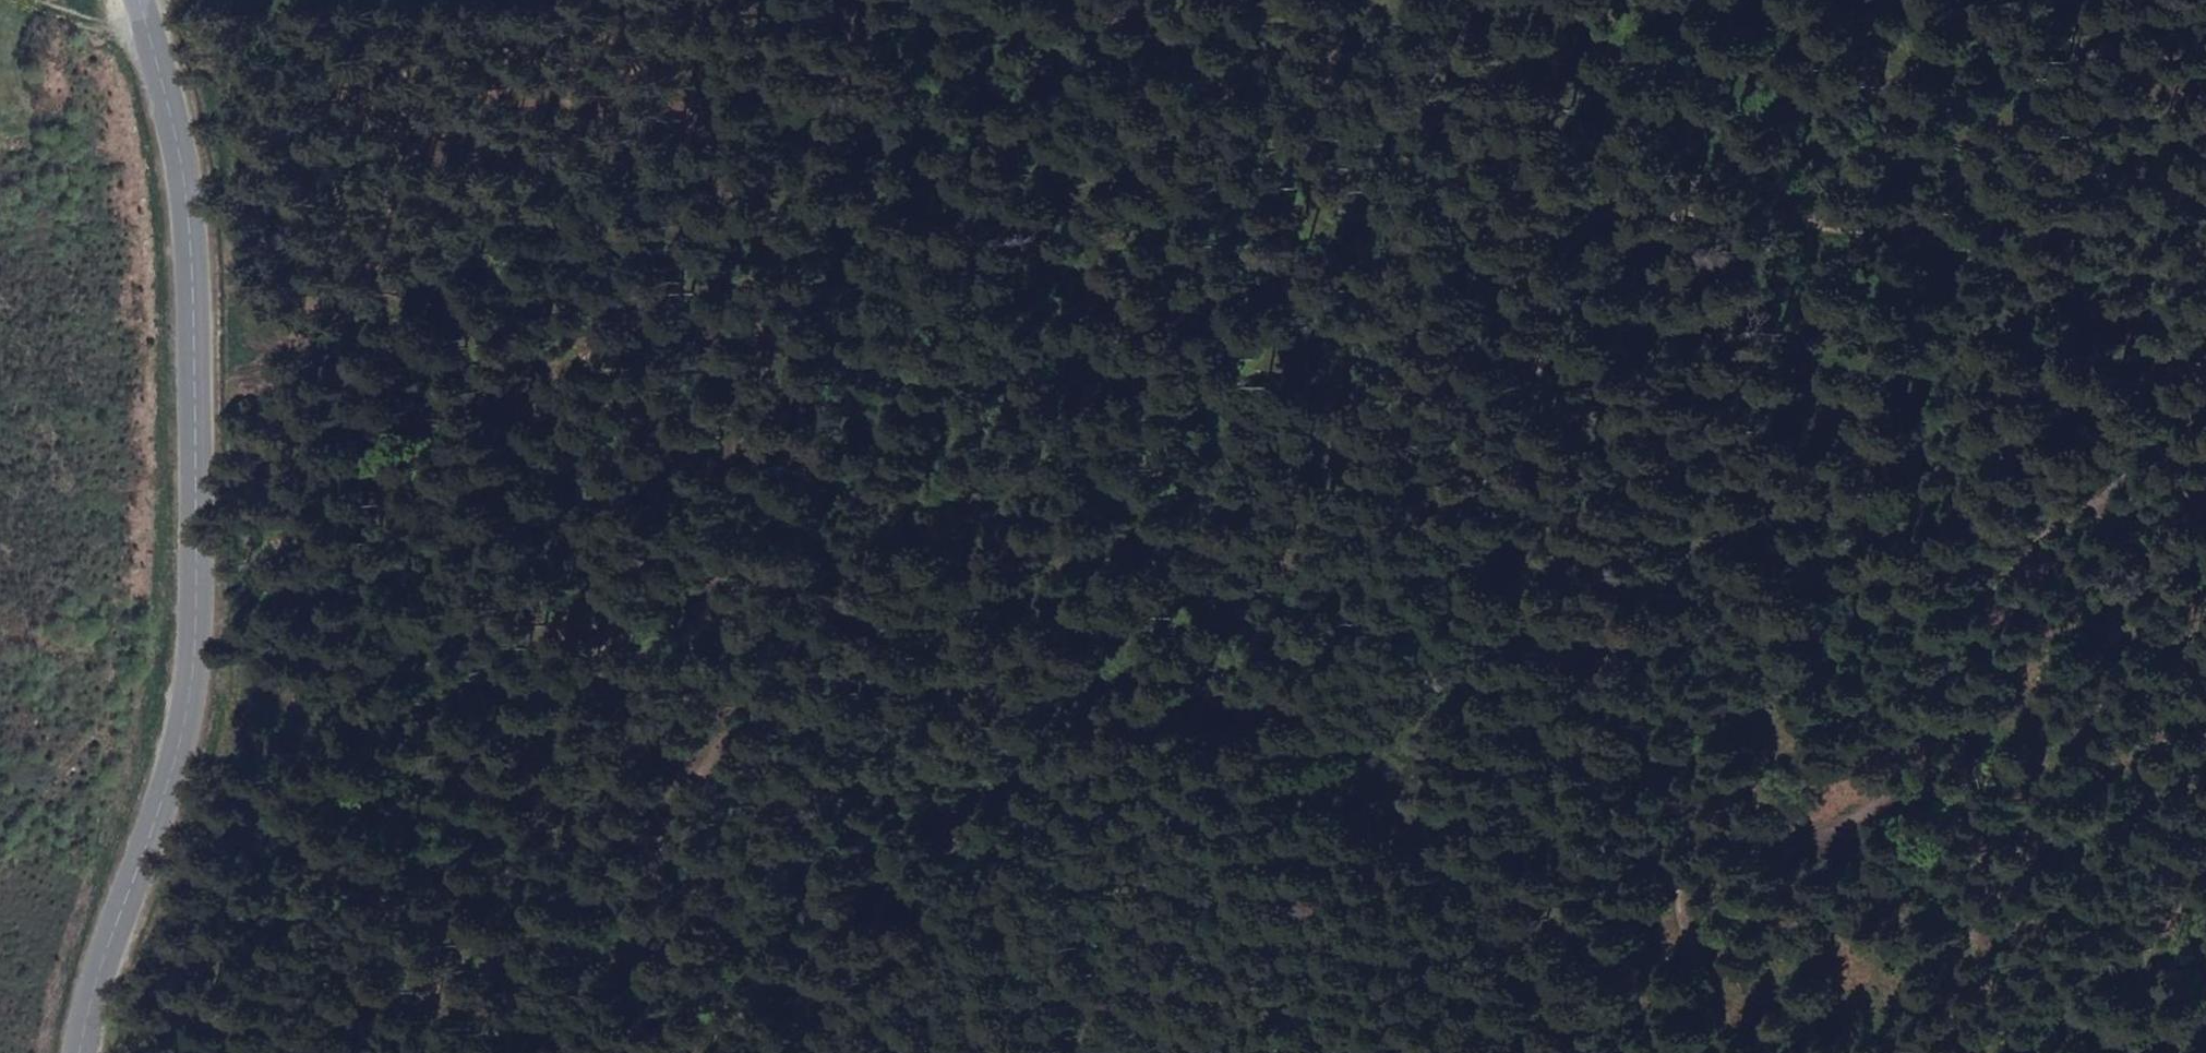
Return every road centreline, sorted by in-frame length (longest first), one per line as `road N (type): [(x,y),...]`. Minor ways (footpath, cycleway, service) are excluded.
road 1 (secondary): [(142,0),(185,184),(195,439),(189,784),(88,1052)]
road 2 (track): [(1327,0),(1477,195),(1676,854)]

